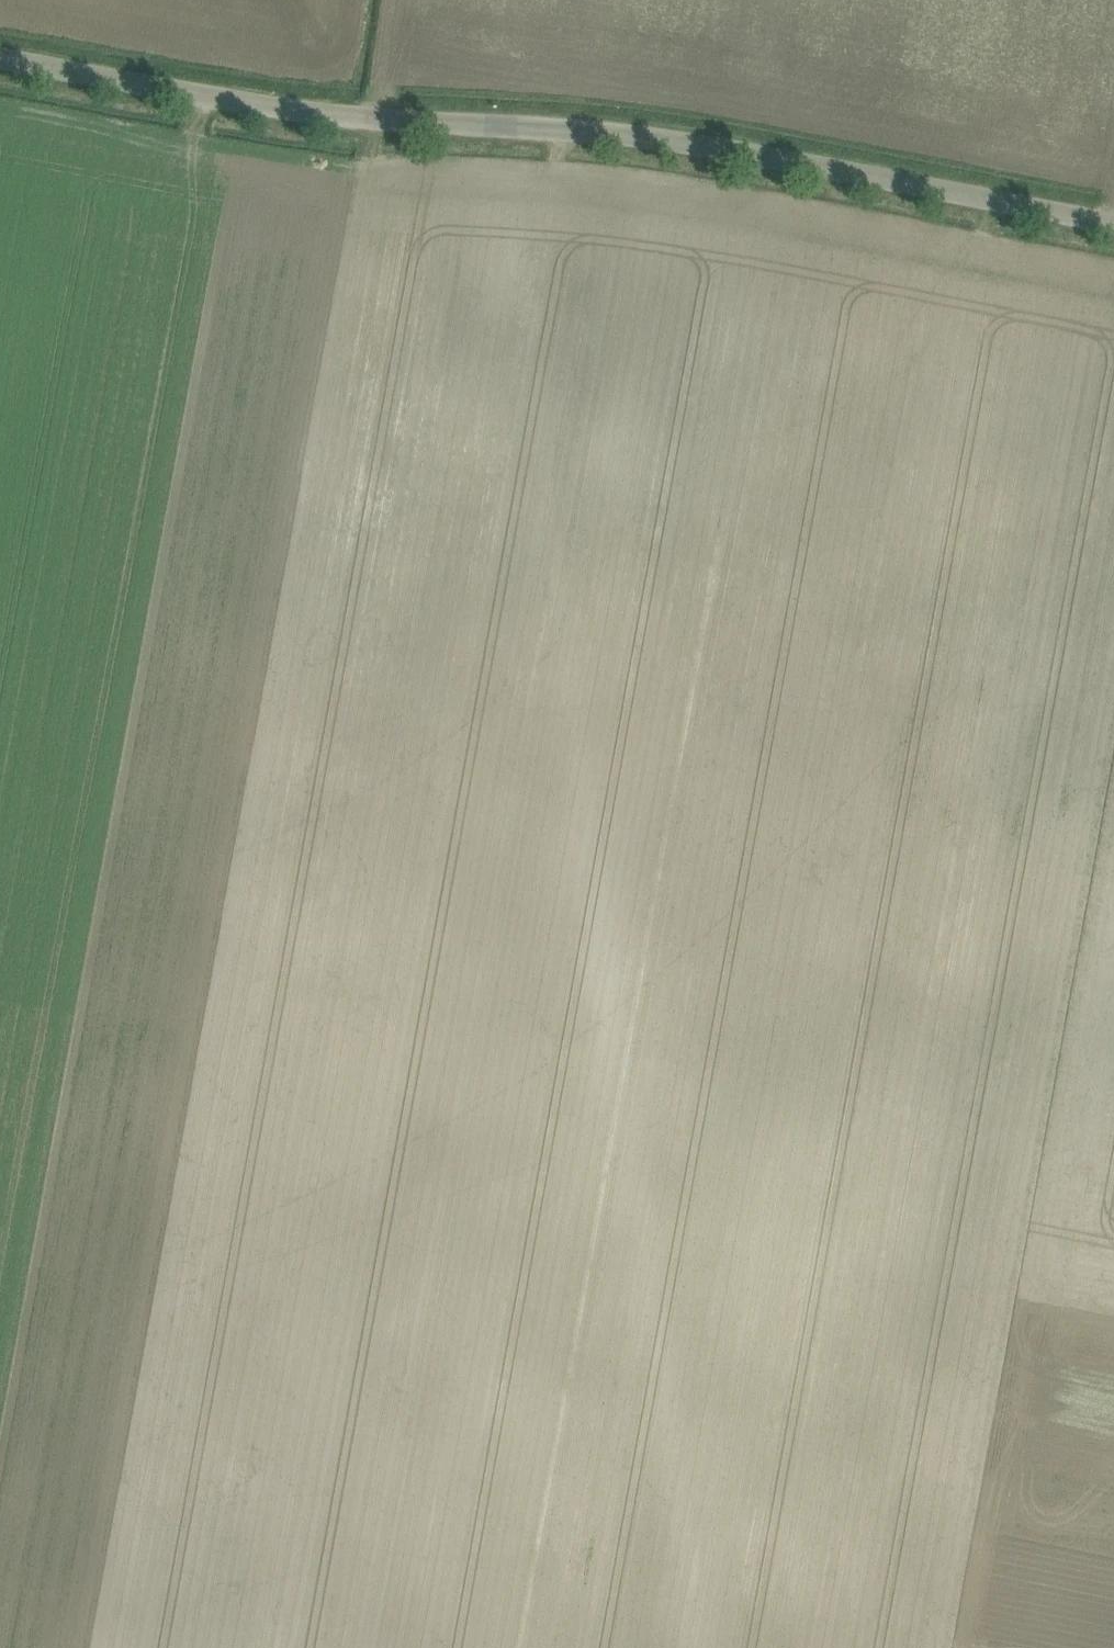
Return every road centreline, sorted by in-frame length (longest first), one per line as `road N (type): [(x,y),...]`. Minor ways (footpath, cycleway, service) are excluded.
road 1 (unclassified): [(1113,225),(647,136),(280,110),(0,58)]

